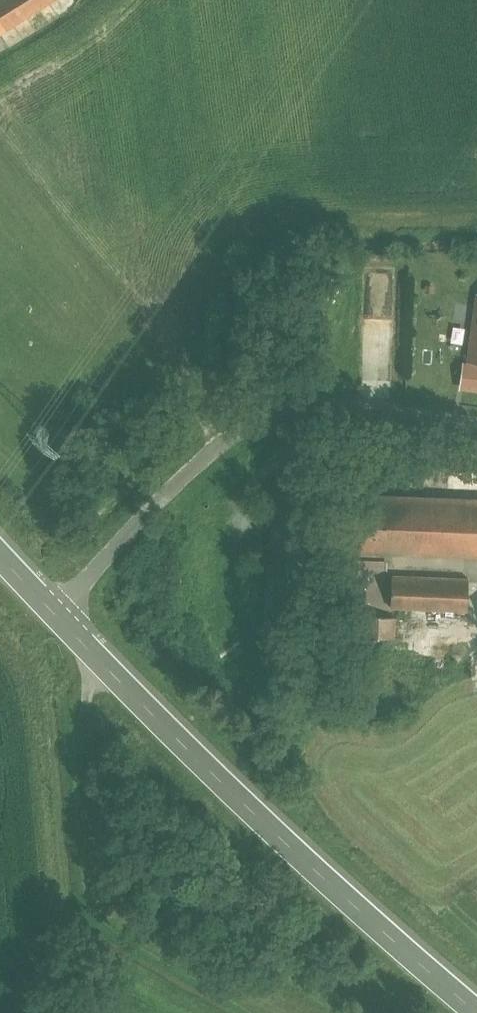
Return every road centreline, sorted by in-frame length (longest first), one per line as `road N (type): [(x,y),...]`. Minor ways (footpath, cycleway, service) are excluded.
road 1 (secondary): [(476,1012),(234,794),(55,613)]
road 2 (unclassified): [(476,425),(321,407),(261,418),(139,522),(55,613)]

